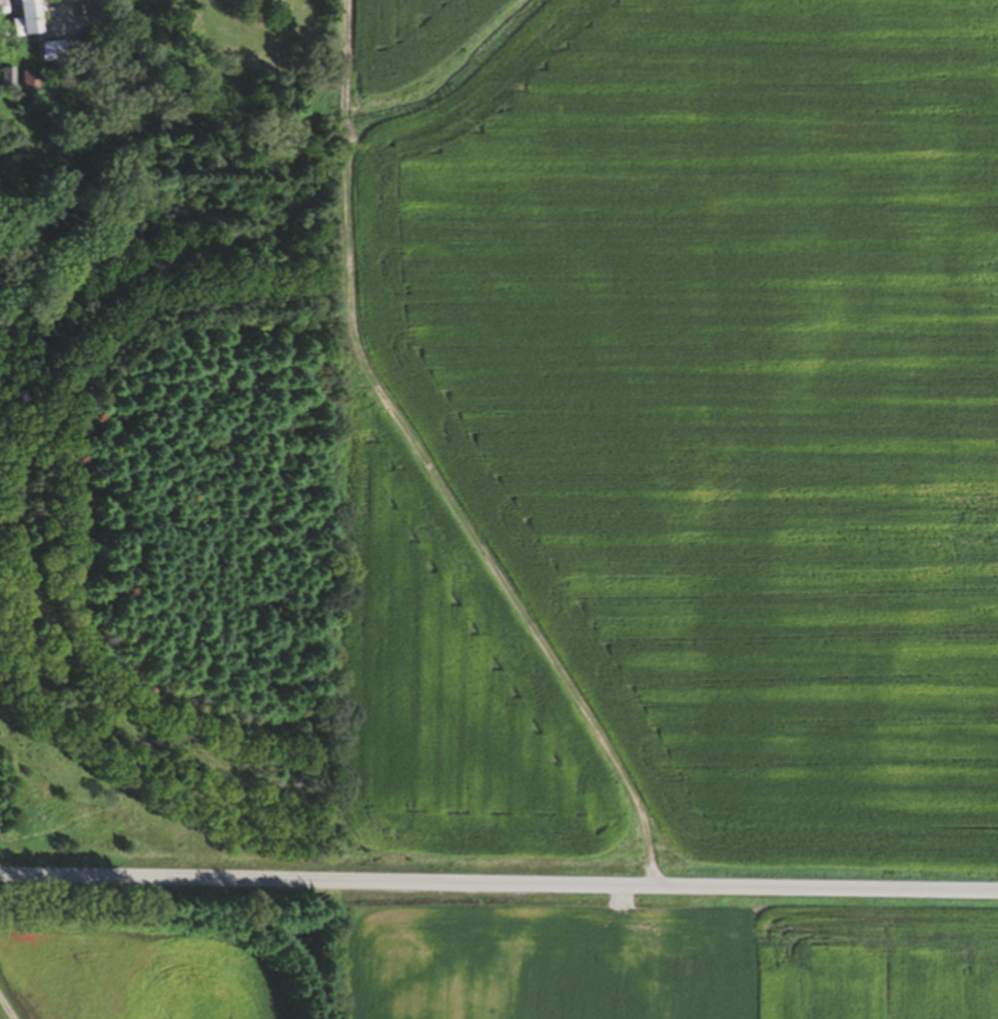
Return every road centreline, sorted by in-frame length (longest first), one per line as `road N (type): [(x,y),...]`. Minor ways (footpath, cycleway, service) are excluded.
road 1 (residential): [(997,891),(0,875)]

